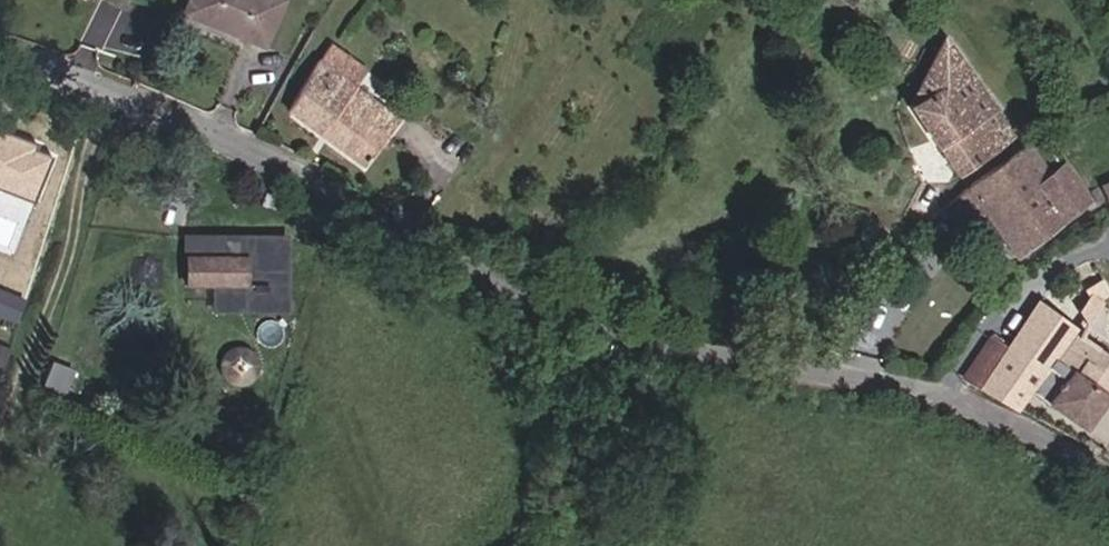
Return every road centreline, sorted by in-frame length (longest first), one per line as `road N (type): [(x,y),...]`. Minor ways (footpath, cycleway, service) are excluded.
road 1 (residential): [(1108,473),(938,391),(598,330),(234,141),(0,47)]

